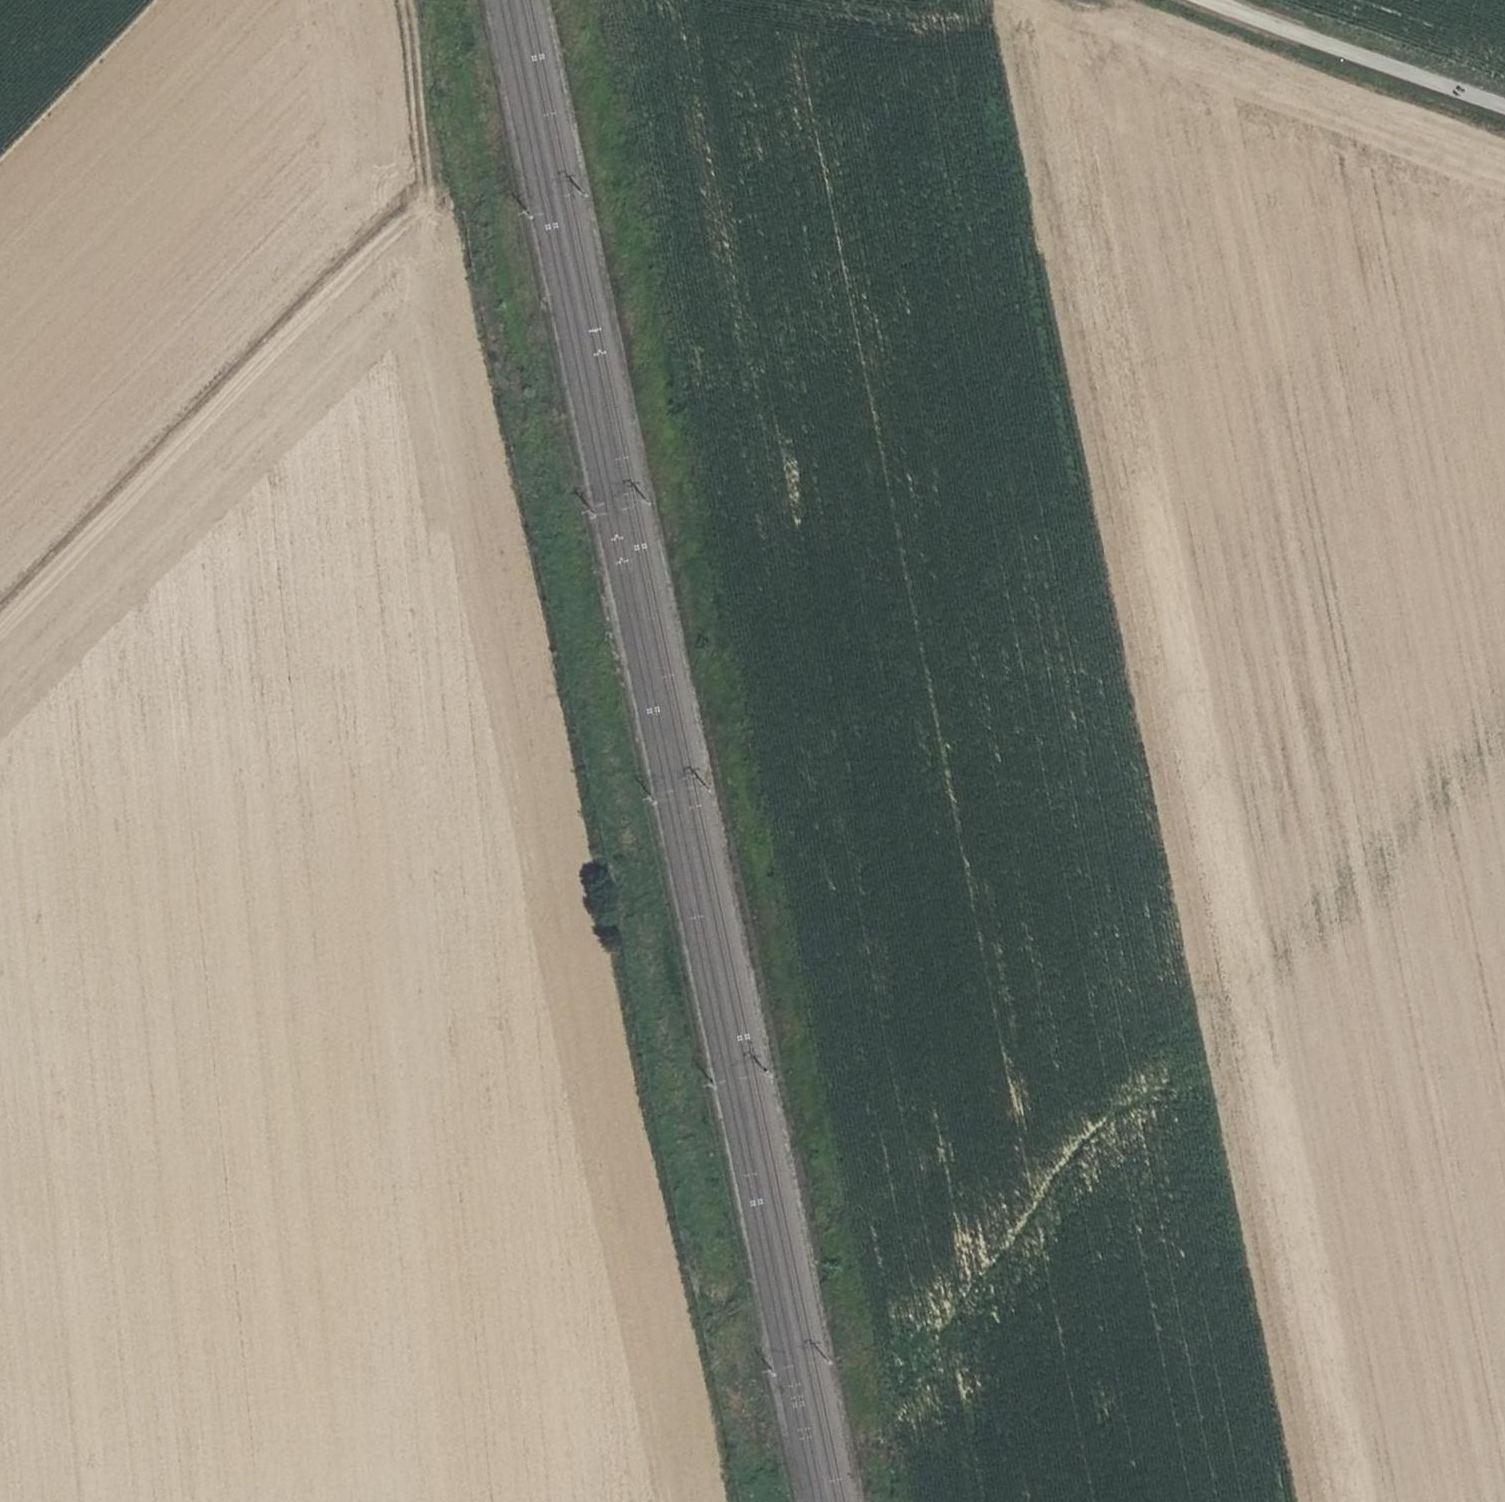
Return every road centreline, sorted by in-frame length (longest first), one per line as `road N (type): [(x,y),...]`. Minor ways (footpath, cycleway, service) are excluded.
road 1 (unclassified): [(1224,0),(1504,104)]
road 2 (track): [(404,0),(427,200)]

